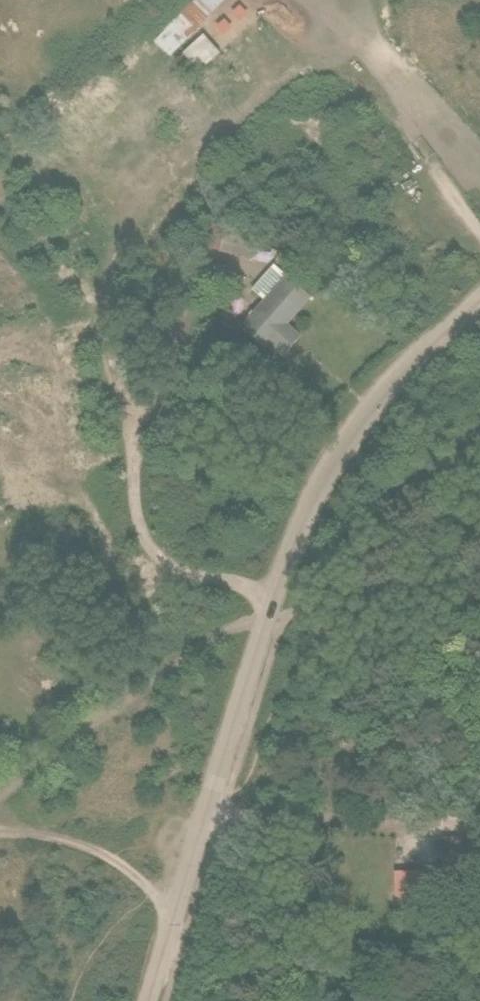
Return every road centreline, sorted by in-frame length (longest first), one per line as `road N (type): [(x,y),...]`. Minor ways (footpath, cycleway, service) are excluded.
road 1 (track): [(199,826),(479,831)]

